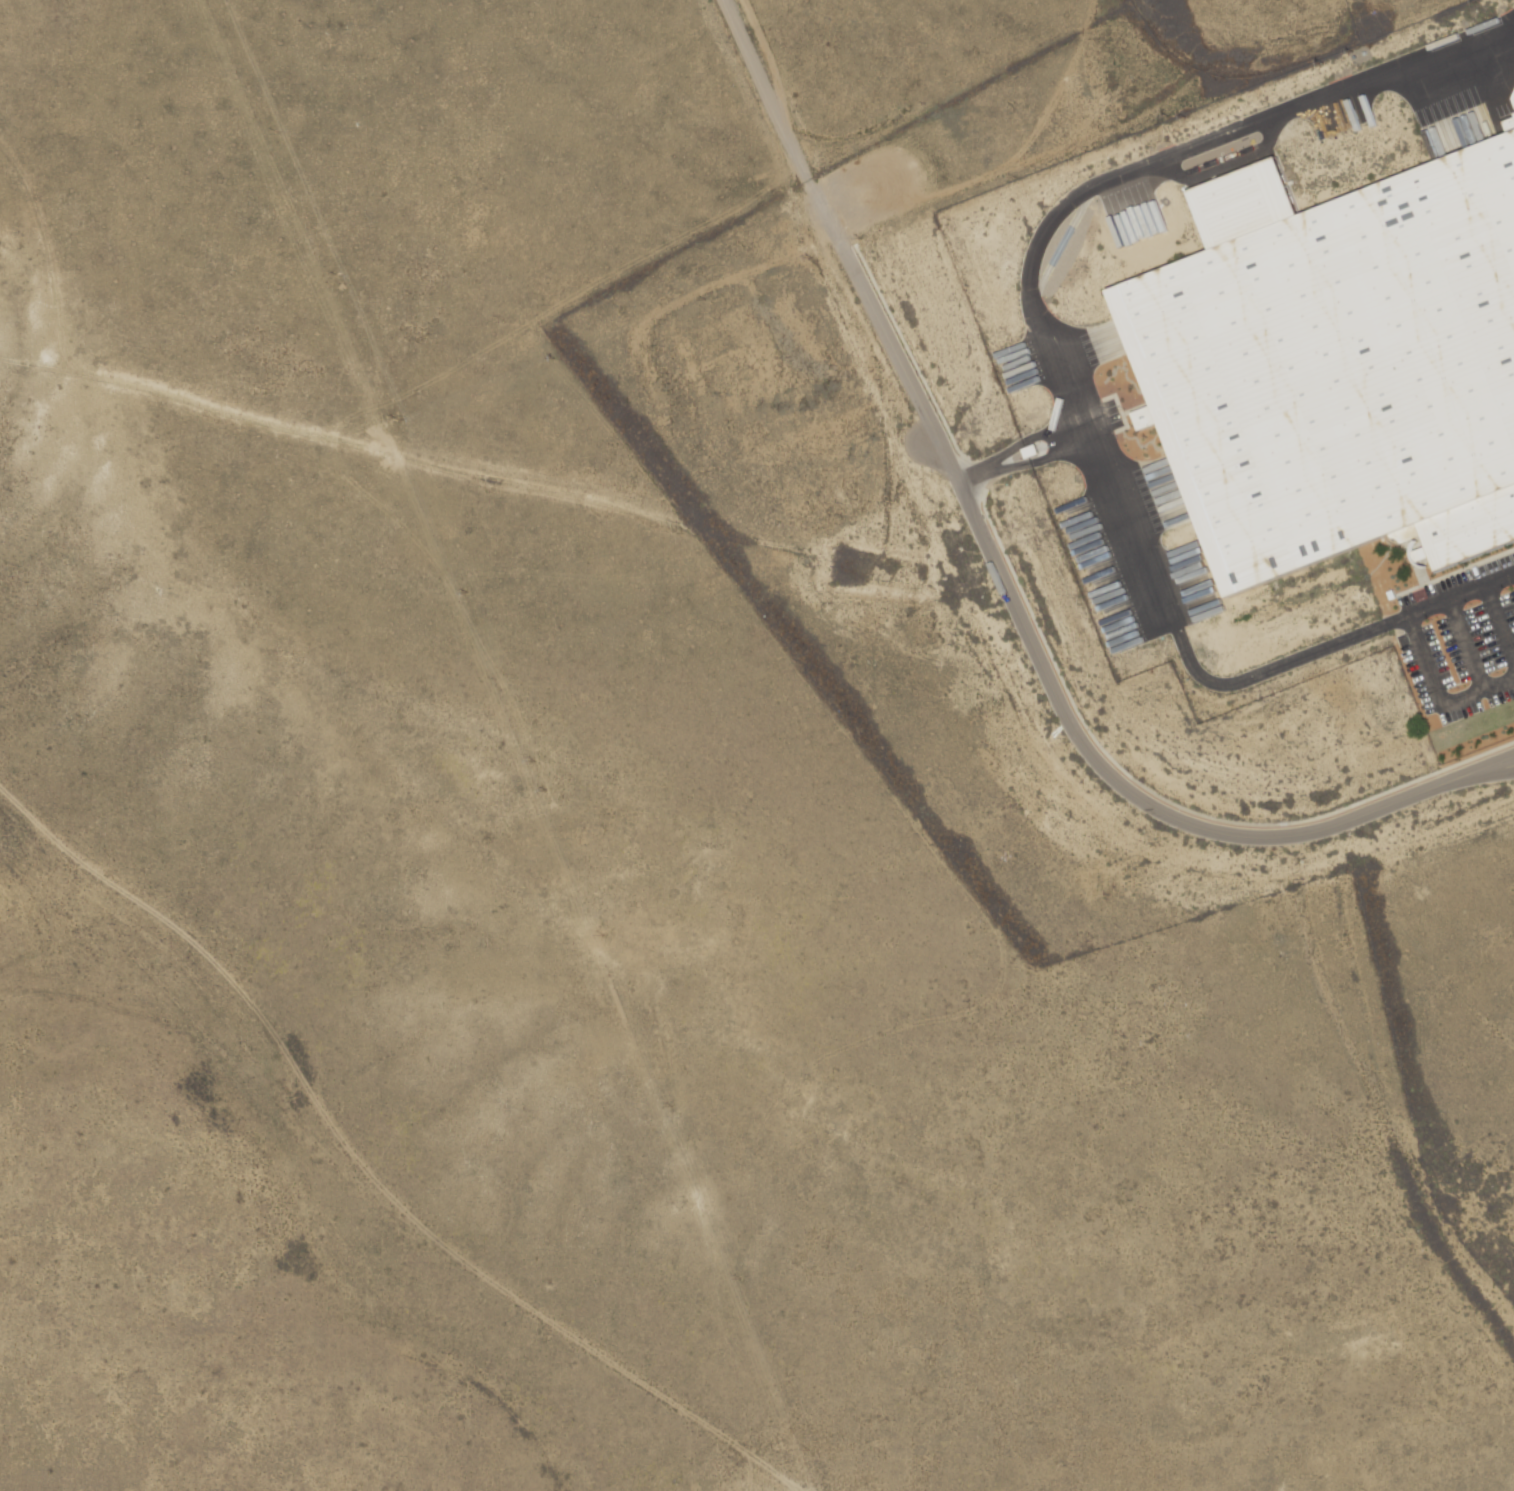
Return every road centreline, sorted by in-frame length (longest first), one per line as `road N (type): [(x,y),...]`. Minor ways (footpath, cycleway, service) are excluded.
road 1 (residential): [(853,260),(1075,736),(1122,789),(1189,826),(1286,838),(1463,778)]
road 2 (residential): [(733,0),(853,260)]

